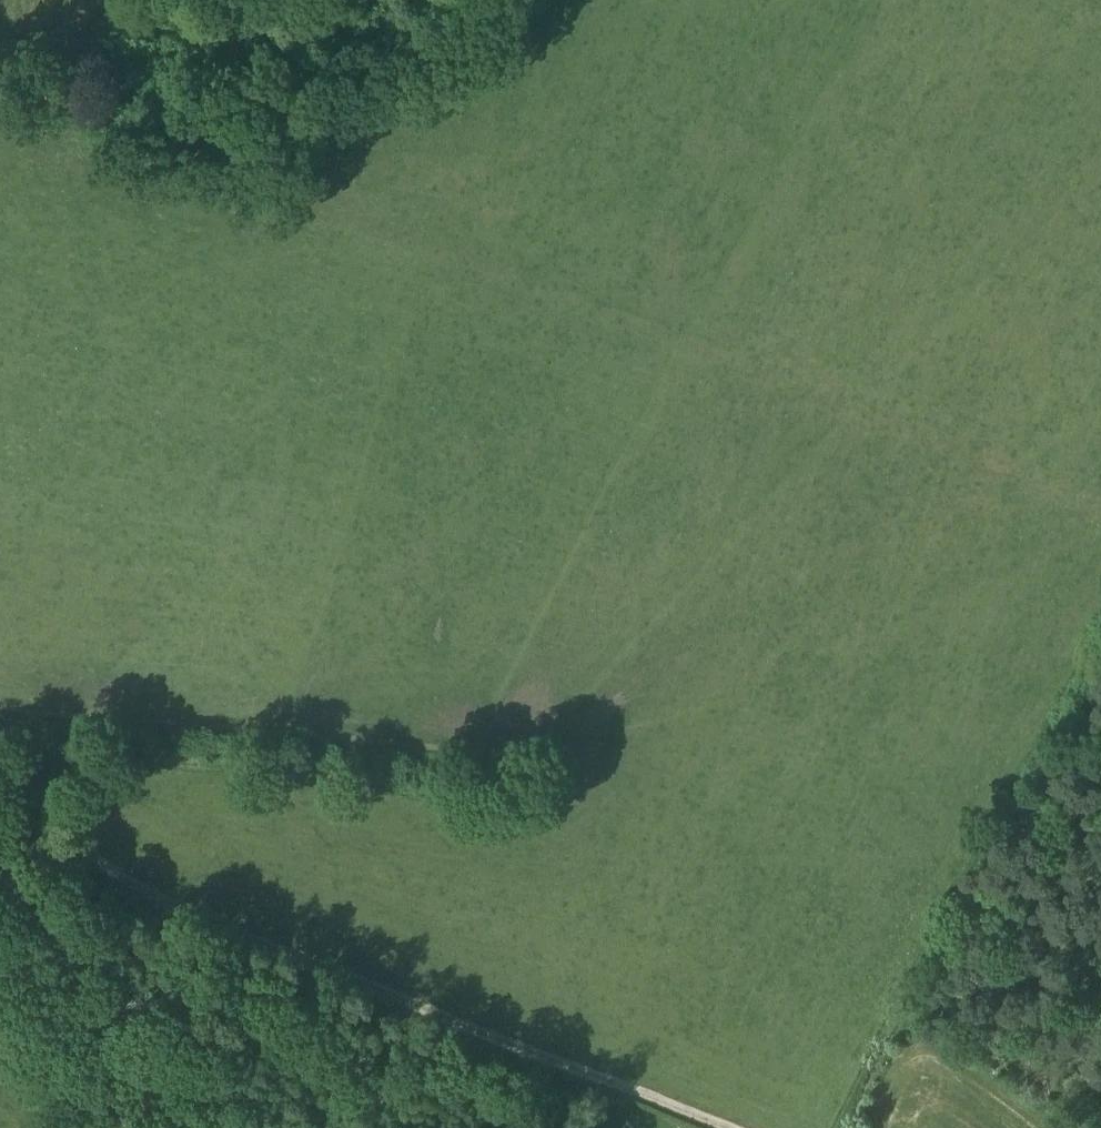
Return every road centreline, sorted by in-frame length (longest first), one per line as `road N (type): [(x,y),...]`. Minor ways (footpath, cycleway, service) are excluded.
road 1 (track): [(0,733),(126,876),(154,894),(748,1127)]
road 2 (residential): [(0,97),(94,100),(401,61),(440,48),(469,0)]
road 3 (track): [(51,103),(77,123),(267,170)]

